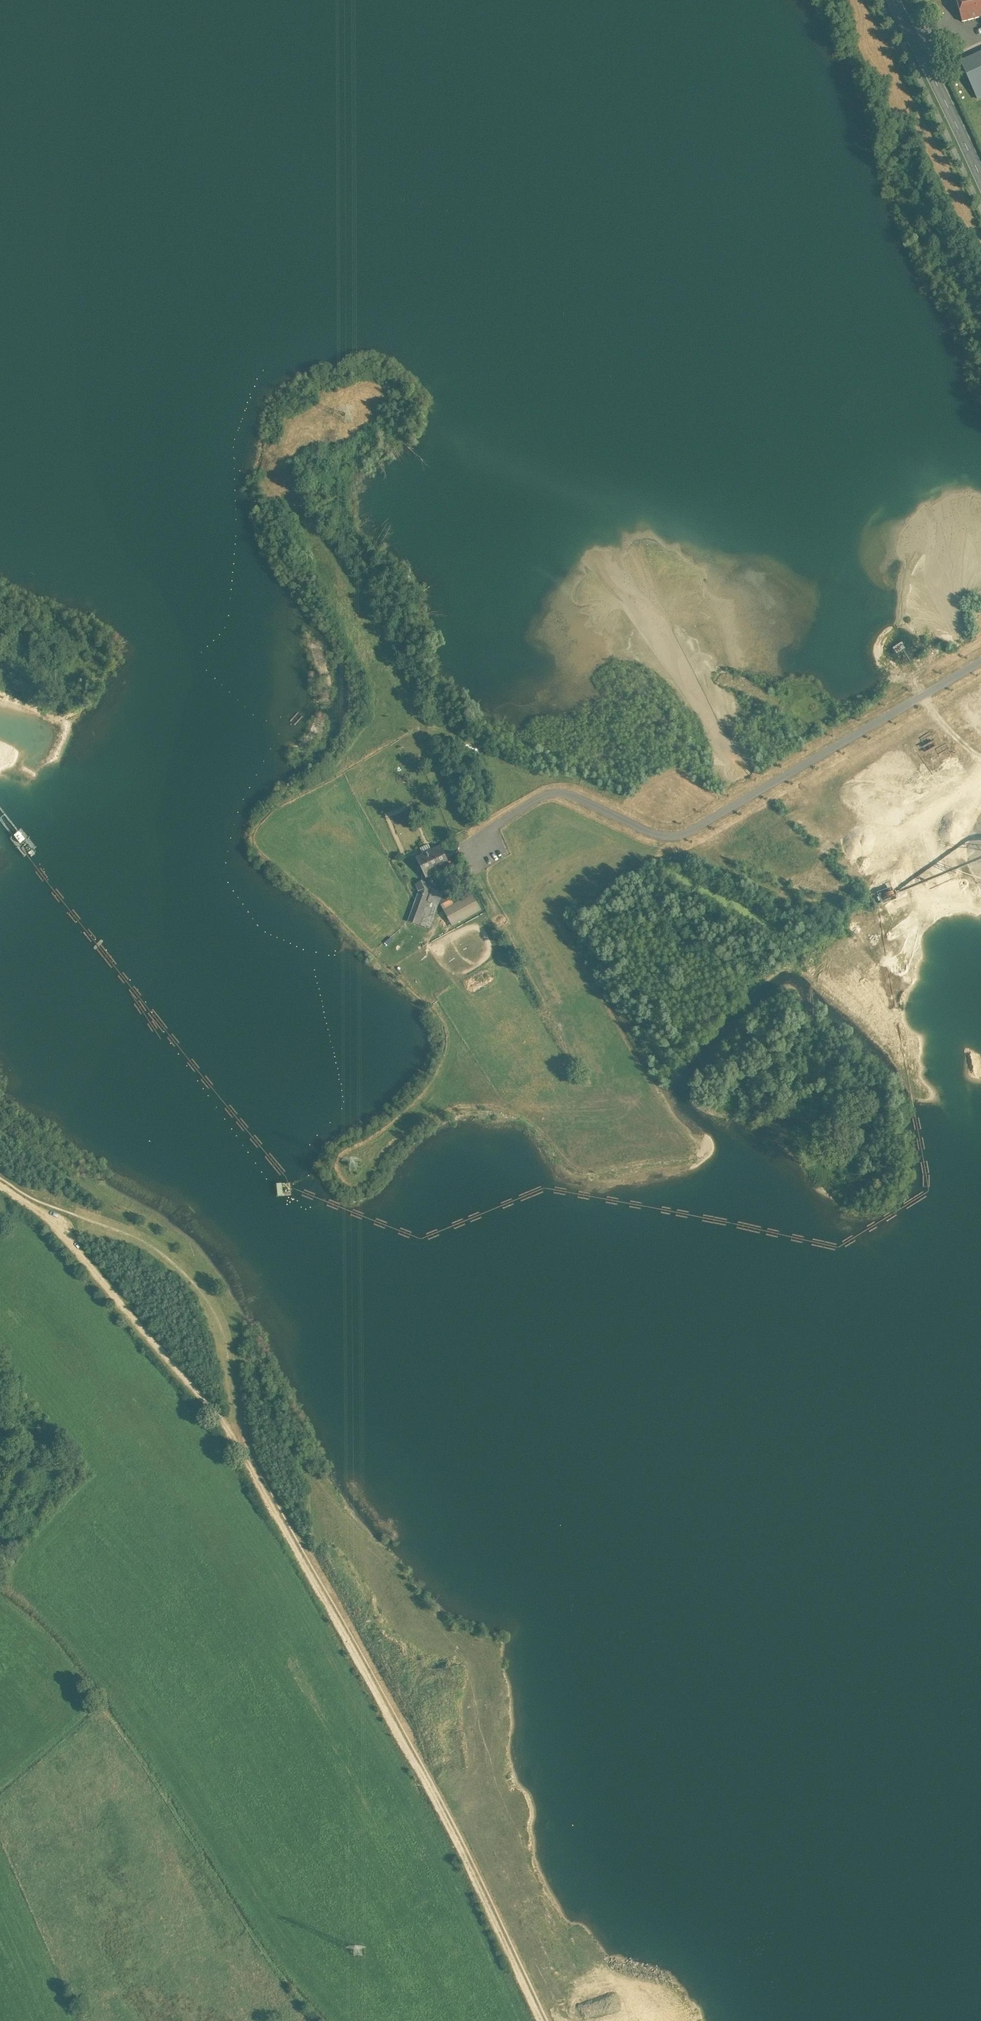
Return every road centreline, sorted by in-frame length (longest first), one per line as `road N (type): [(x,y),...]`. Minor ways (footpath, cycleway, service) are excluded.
road 1 (track): [(542,2020),(418,1766),(234,1438),(52,1223),(0,1184)]
road 2 (track): [(600,1088),(469,842),(441,764)]
road 3 (secondary): [(980,174),(894,0)]

